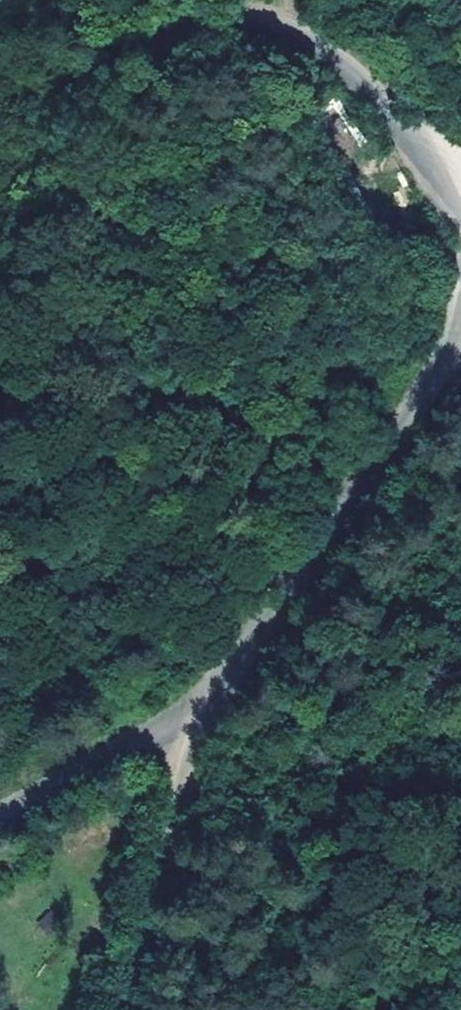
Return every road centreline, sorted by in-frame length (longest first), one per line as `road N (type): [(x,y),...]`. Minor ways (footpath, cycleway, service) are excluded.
road 1 (unclassified): [(0,102),(199,22),(259,20),(298,35),(363,89),(409,149),(449,240),(453,291),(433,358),(185,714),(0,818)]
road 2 (track): [(185,714),(134,1009)]

